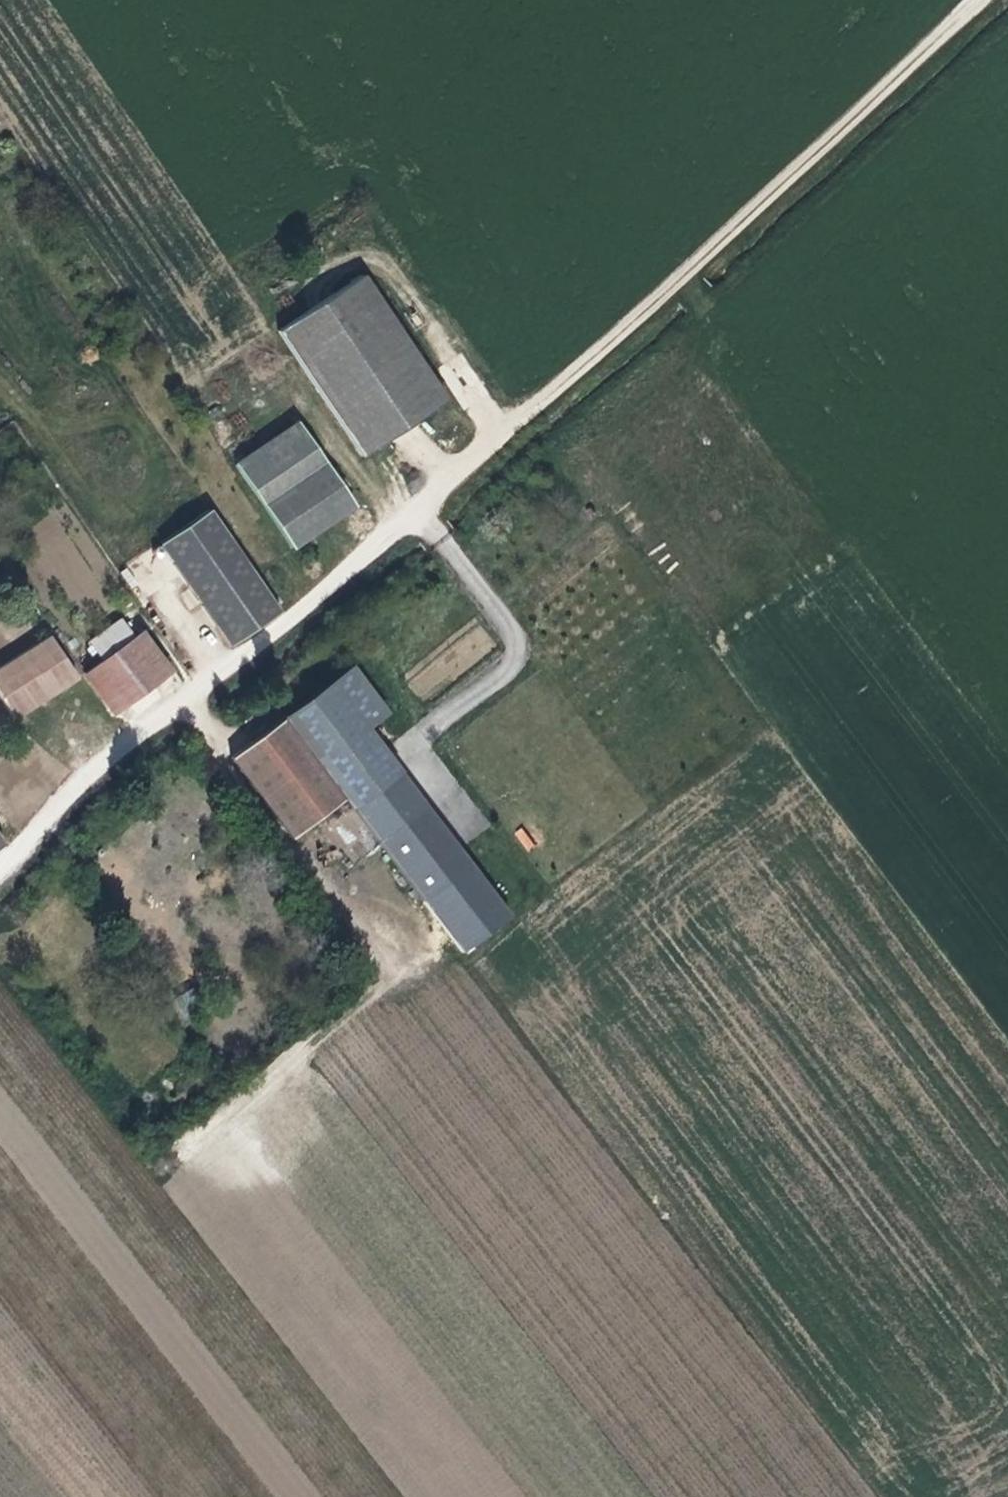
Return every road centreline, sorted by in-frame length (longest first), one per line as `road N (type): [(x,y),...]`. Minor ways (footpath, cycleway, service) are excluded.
road 1 (track): [(444,480),(977,0)]
road 2 (unclassified): [(0,882),(108,772),(223,686),(444,480)]

